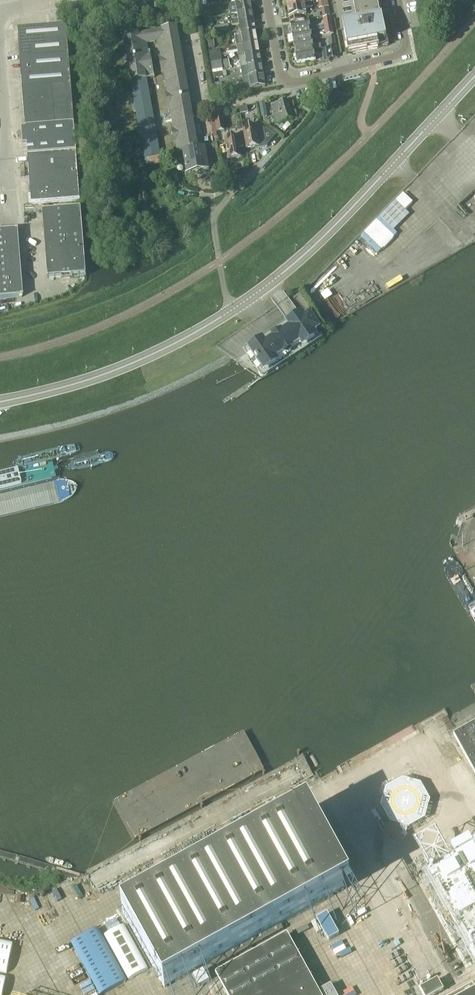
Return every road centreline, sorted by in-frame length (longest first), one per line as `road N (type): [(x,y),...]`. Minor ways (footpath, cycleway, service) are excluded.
road 1 (tertiary): [(229,312),(309,250),(474,76)]
road 2 (residential): [(268,0),(283,85),(408,54),(398,0)]
road 3 (tertiary): [(0,402),(105,373),(229,312)]
road 4 (unclassified): [(229,312),(209,197),(235,187),(269,156)]

